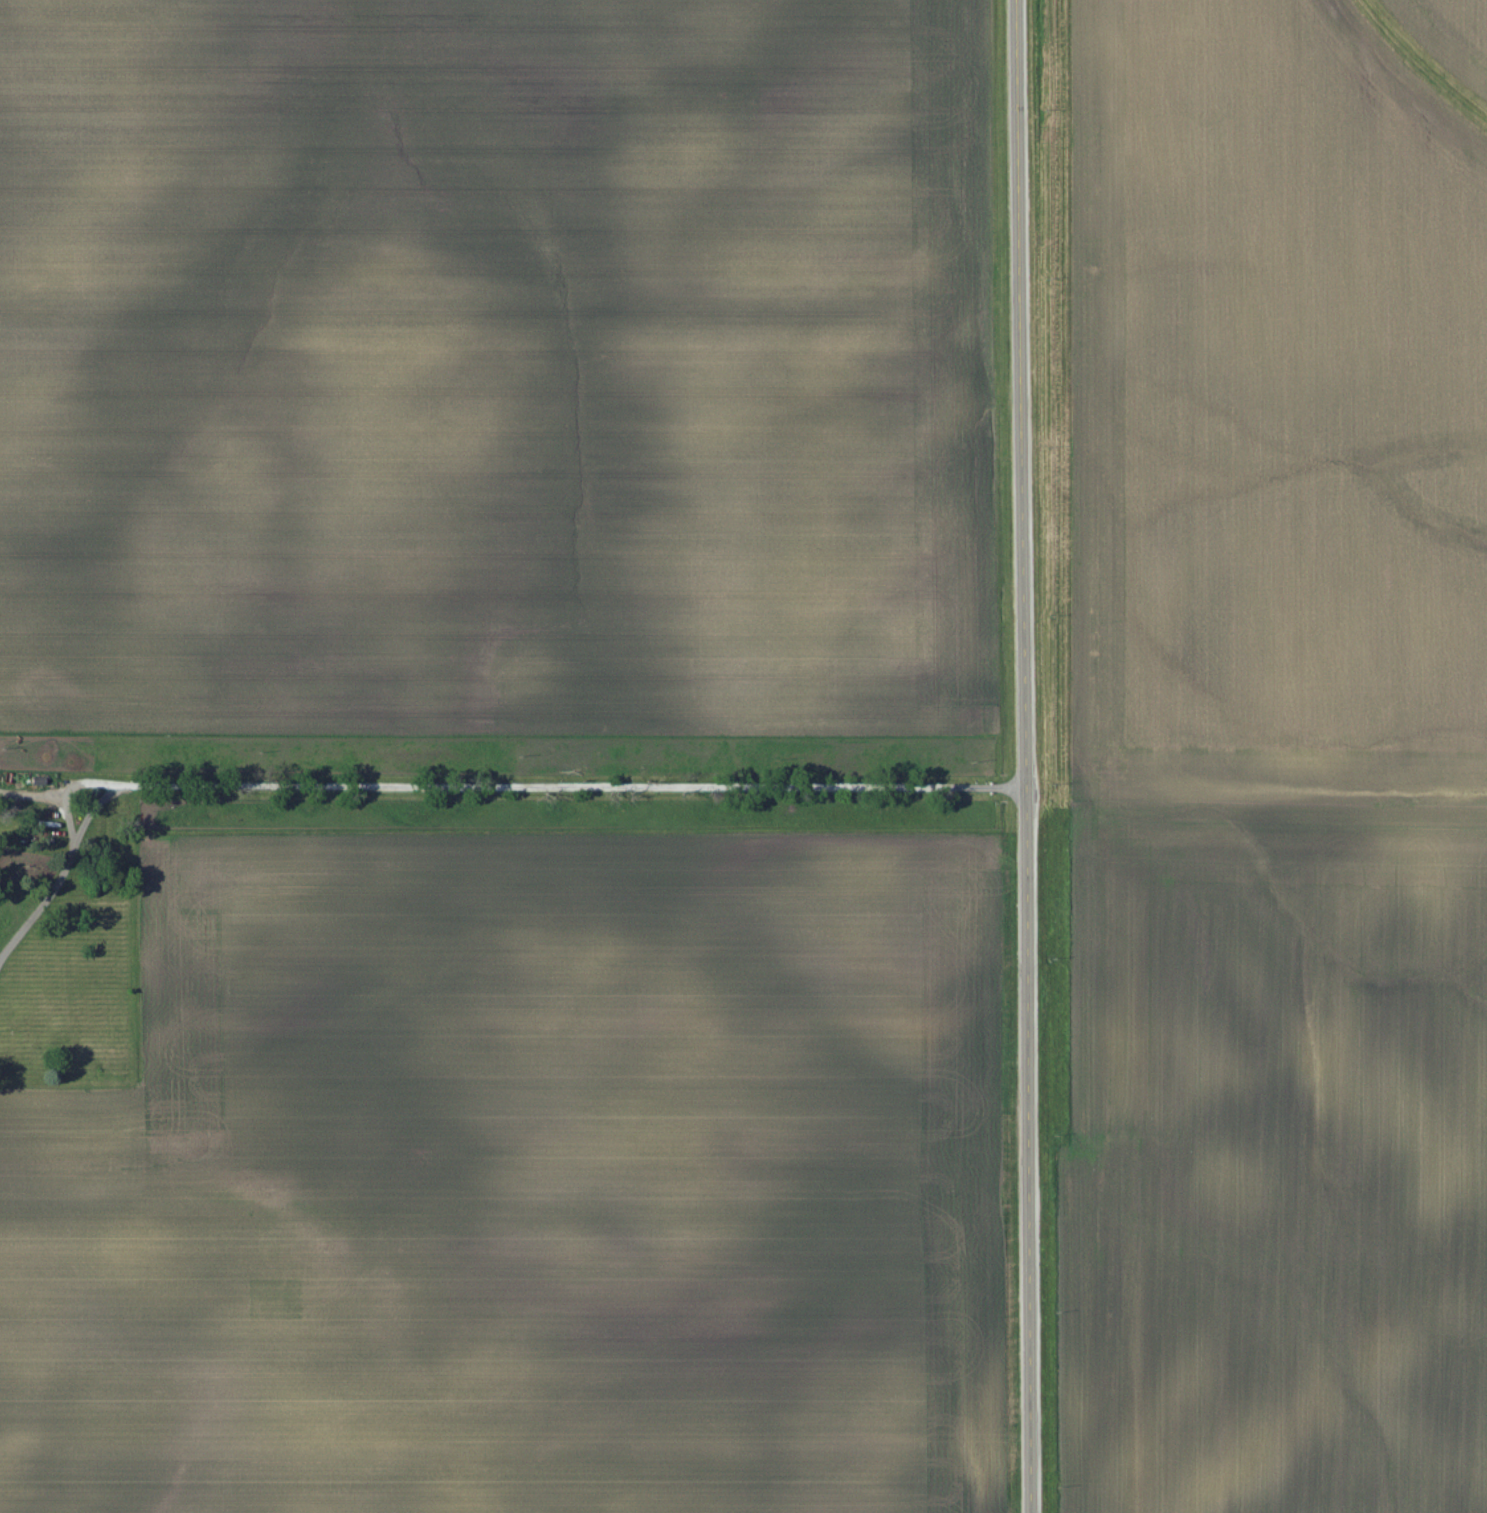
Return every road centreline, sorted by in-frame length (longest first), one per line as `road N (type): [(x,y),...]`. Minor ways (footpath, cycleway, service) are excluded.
road 1 (secondary): [(1030,1512),(1015,0)]

